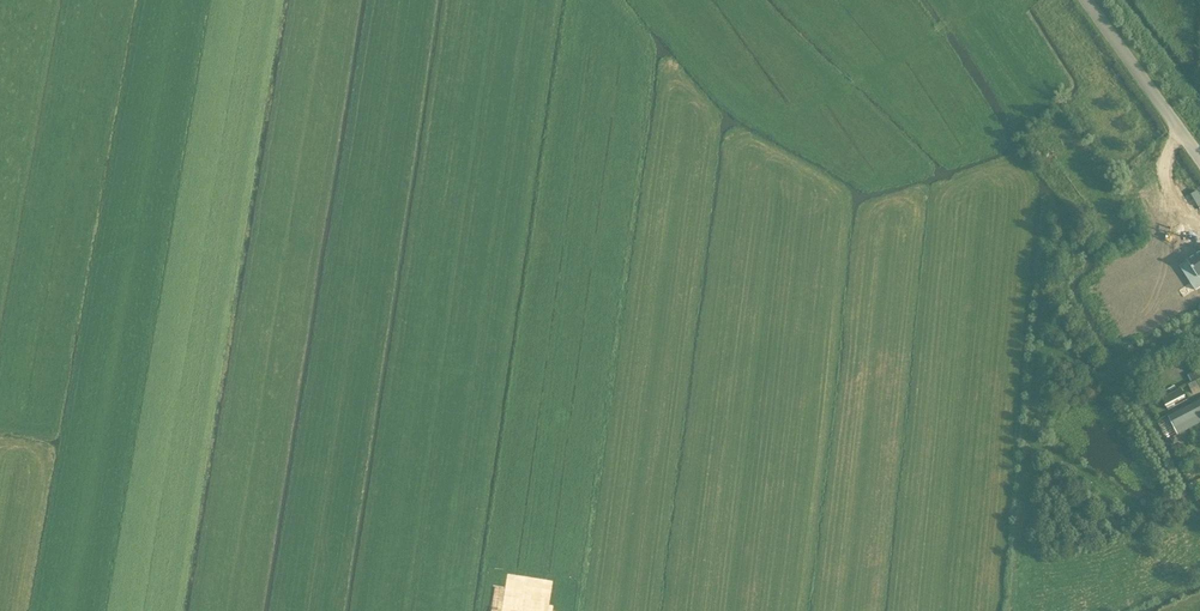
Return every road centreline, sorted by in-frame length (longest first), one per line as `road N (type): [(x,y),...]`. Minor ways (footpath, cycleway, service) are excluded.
road 1 (tertiary): [(1199,158),(1086,0)]

